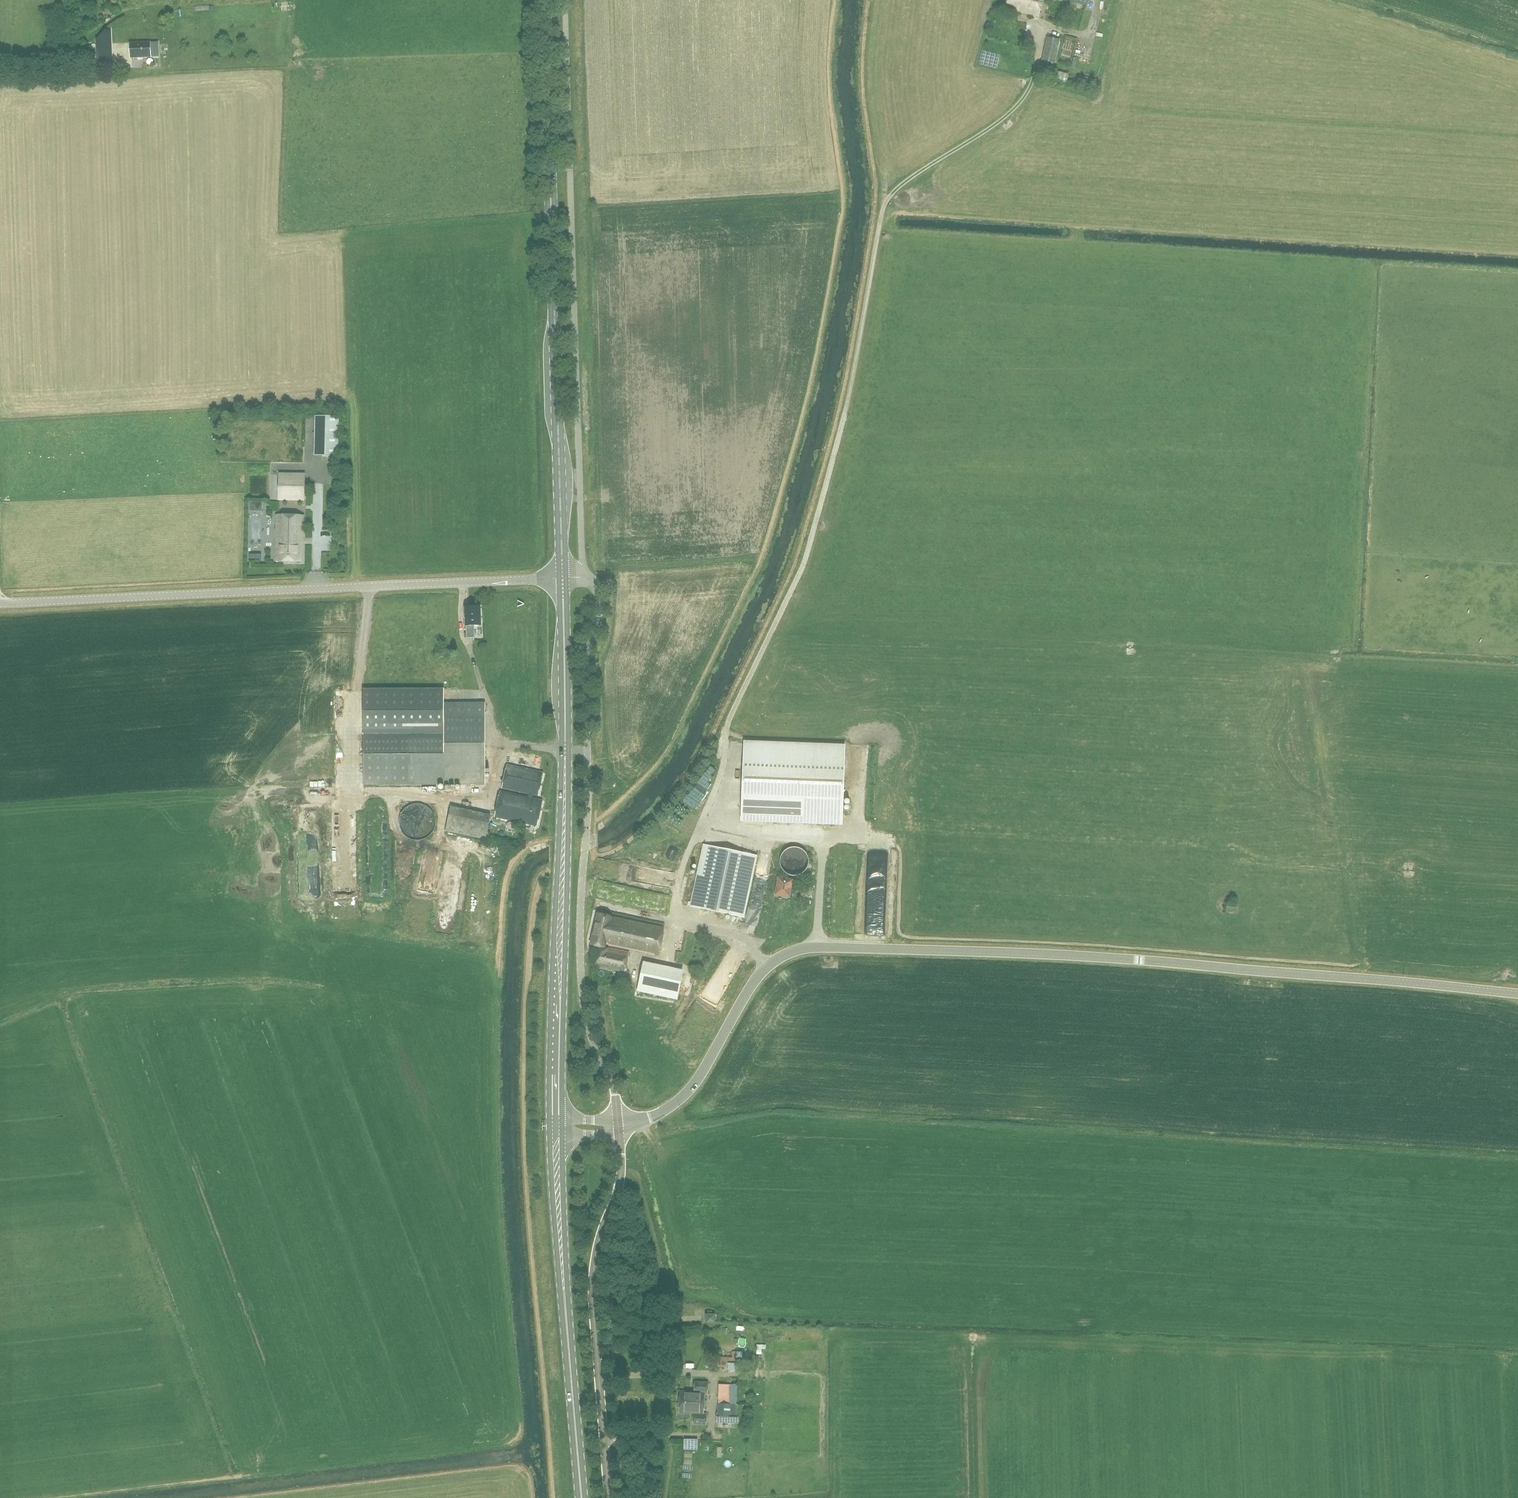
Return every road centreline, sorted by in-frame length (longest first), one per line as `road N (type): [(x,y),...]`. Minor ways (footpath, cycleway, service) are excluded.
road 1 (tertiary): [(1517,995),(1138,960),(809,948),(760,971),(682,1098),(620,1126)]
road 2 (primary): [(560,578),(544,0)]
road 3 (unclassified): [(563,0),(582,577)]
road 4 (unclassified): [(0,603),(560,578)]
road 5 (unclassified): [(620,1126),(581,978),(588,749)]
road 6 (primary): [(553,1128),(565,748)]
road 7 (unclassified): [(609,1497),(592,1276),(621,1175),(620,1126)]
road 8 (primary): [(581,1497),(553,1128)]
road 9 (unclassified): [(588,749),(584,661),(599,606),(582,577)]
road 10 (primary): [(565,748),(560,578)]

